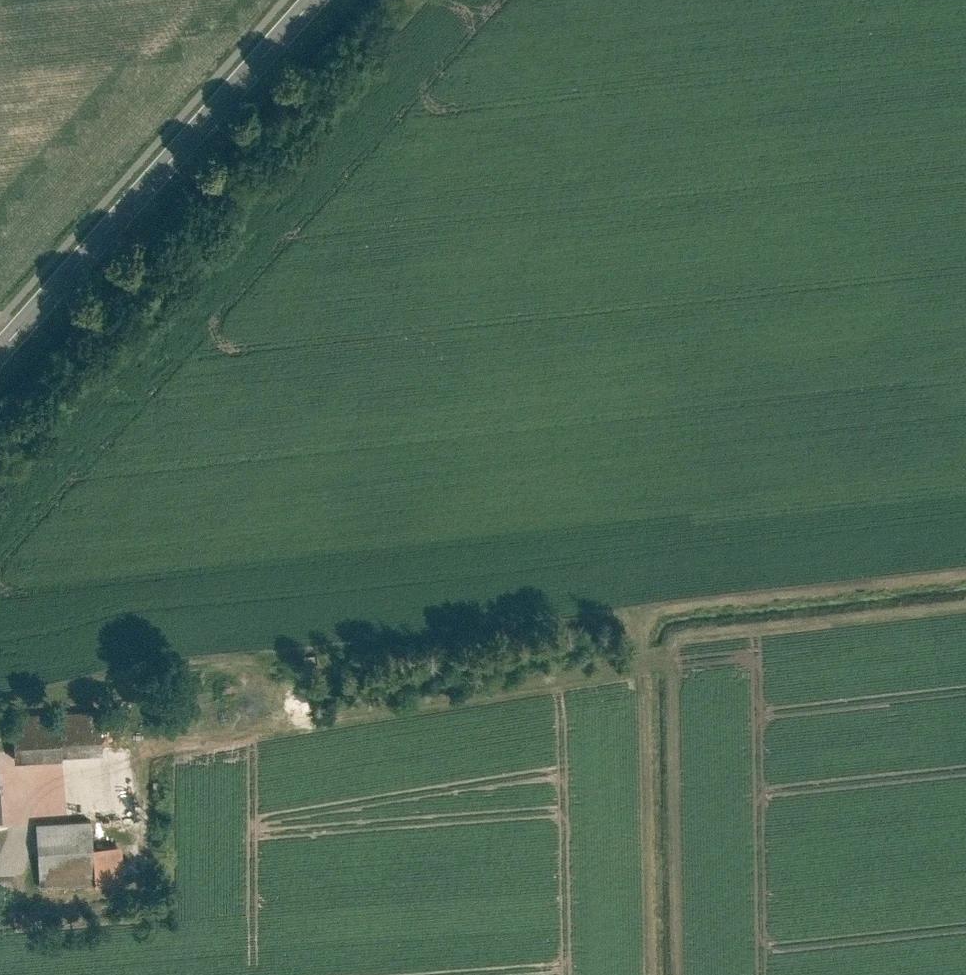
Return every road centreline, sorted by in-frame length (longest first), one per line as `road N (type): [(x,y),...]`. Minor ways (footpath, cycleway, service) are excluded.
road 1 (tertiary): [(314,0),(0,354)]

